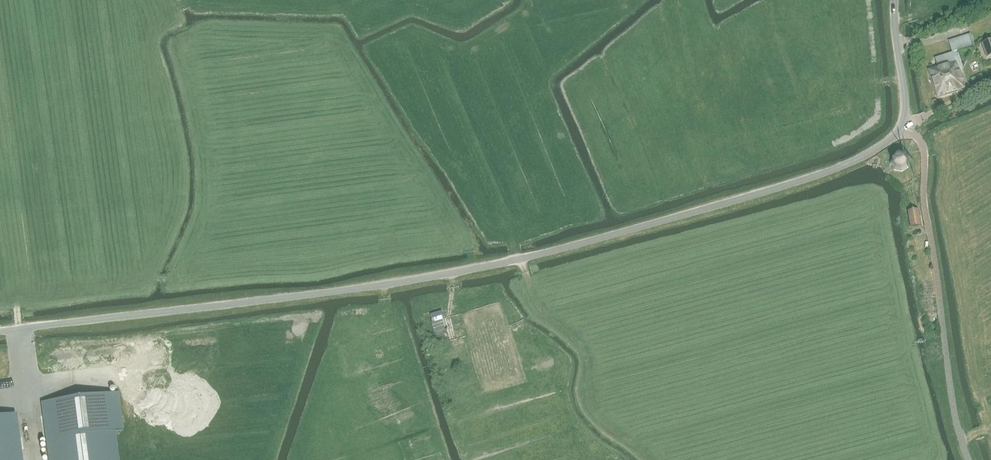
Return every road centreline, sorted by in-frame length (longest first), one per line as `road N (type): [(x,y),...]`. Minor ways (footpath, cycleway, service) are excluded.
road 1 (unclassified): [(0,331),(501,265),(830,171),(903,125),(895,0)]
road 2 (track): [(19,328),(18,298),(26,288),(78,289),(146,274),(172,279),(184,271),(205,186),(181,67),(188,57),(341,41),(456,222),(474,269)]

